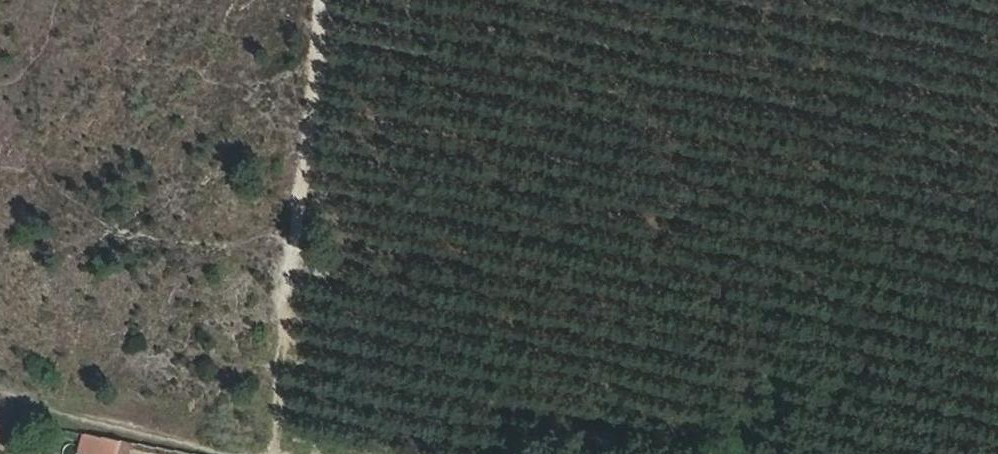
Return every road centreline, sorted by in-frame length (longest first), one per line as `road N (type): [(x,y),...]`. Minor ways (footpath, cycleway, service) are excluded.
road 1 (track): [(273,453),(325,0)]

